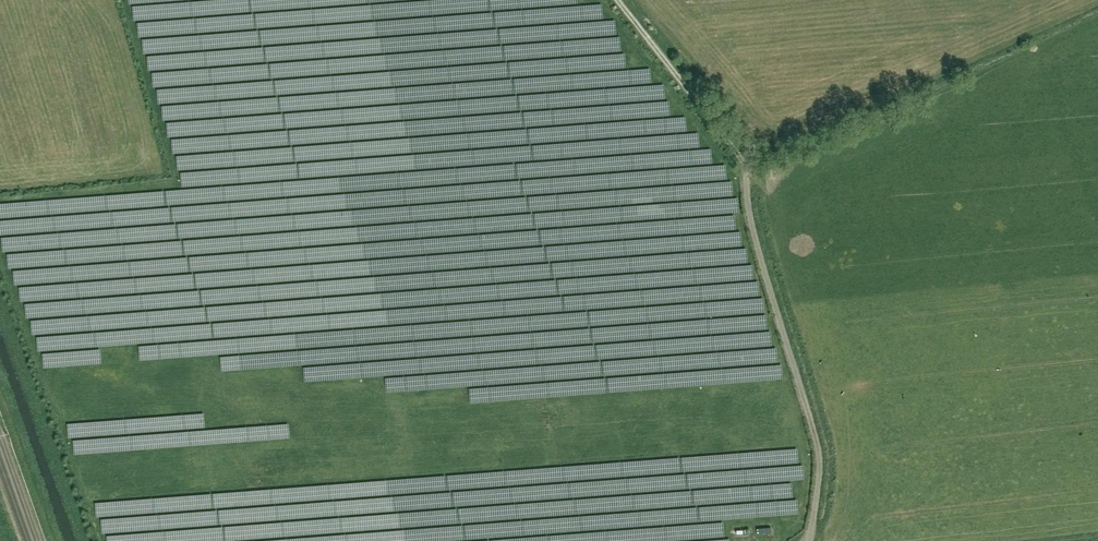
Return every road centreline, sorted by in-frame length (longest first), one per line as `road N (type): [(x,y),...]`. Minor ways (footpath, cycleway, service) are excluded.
road 1 (track): [(618,0),(745,169),(758,245),(819,445),(809,540)]

